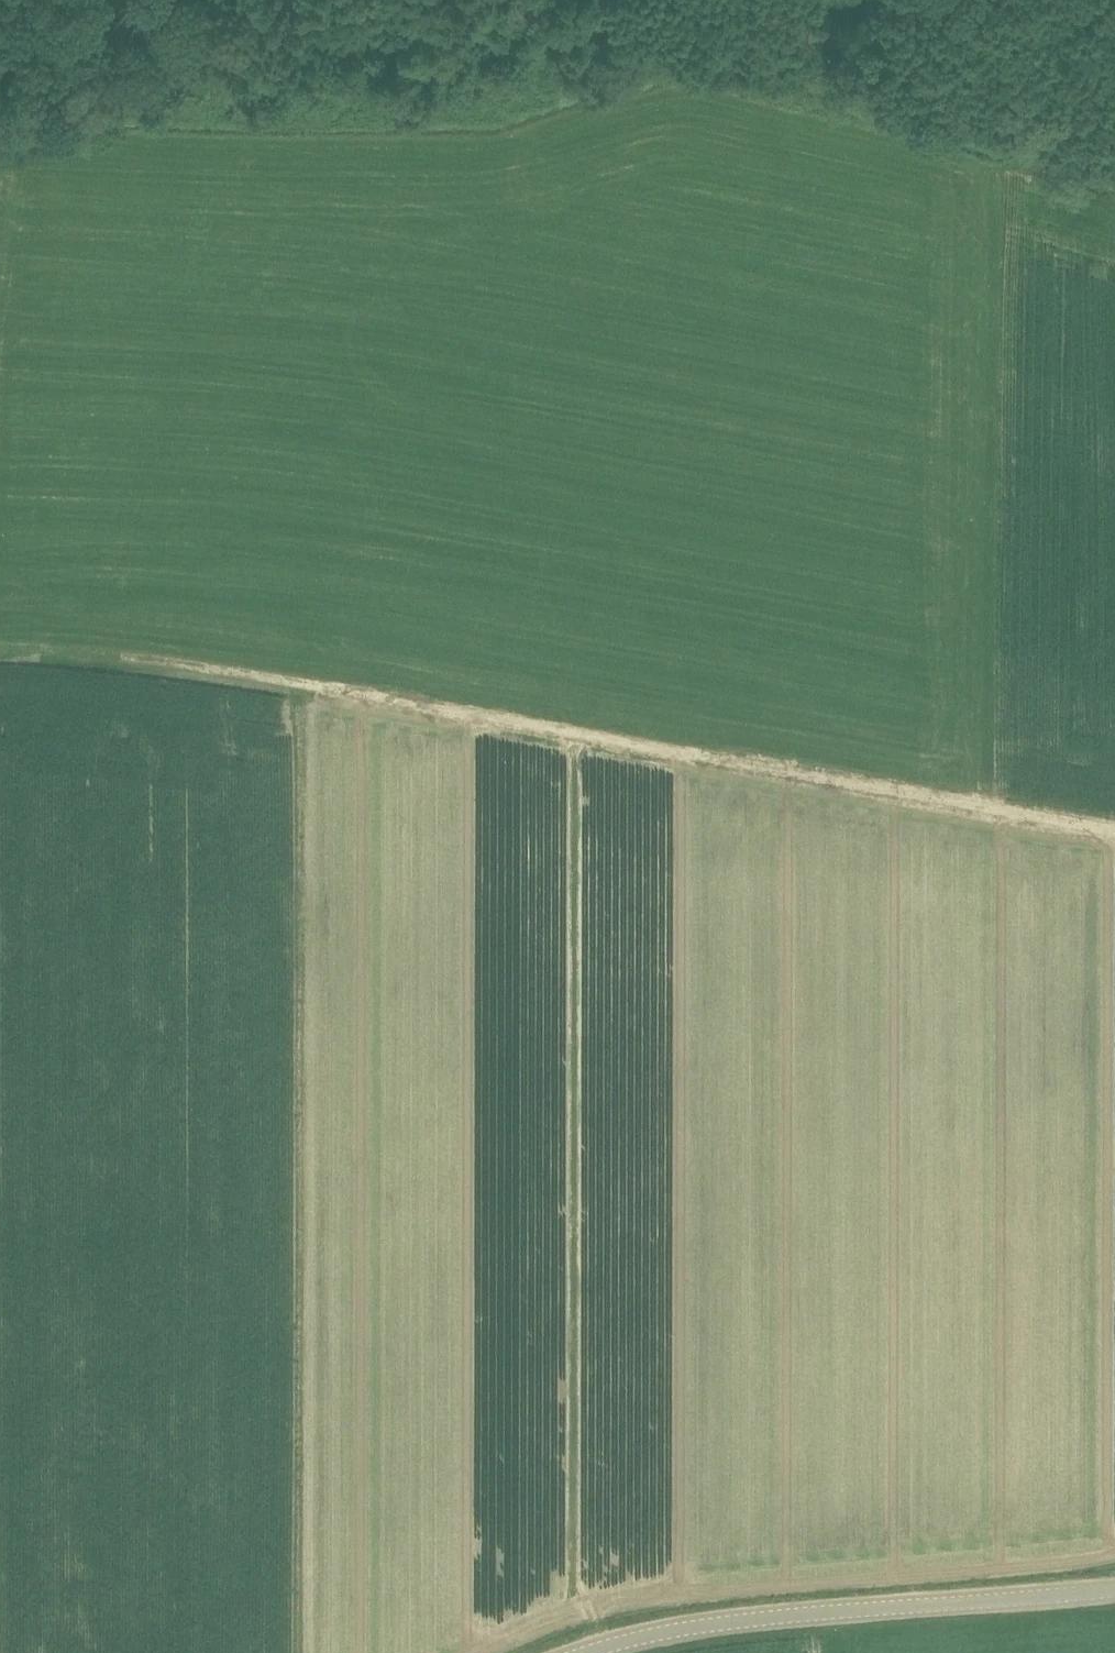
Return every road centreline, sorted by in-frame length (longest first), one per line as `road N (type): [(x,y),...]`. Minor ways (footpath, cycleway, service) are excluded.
road 1 (track): [(1114,834),(168,664)]
road 2 (tertiary): [(608,1652),(803,1621),(1114,1598)]

